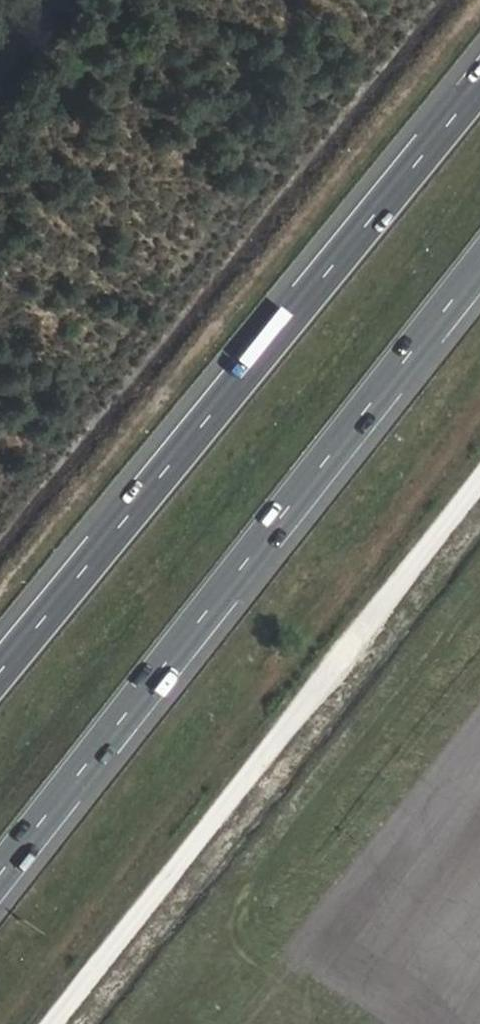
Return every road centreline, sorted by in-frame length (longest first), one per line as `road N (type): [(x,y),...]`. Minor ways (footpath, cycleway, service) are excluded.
road 1 (motorway): [(0,879),(479,271)]
road 2 (motorway): [(479,79),(0,667)]
road 3 (track): [(479,495),(62,1023)]

